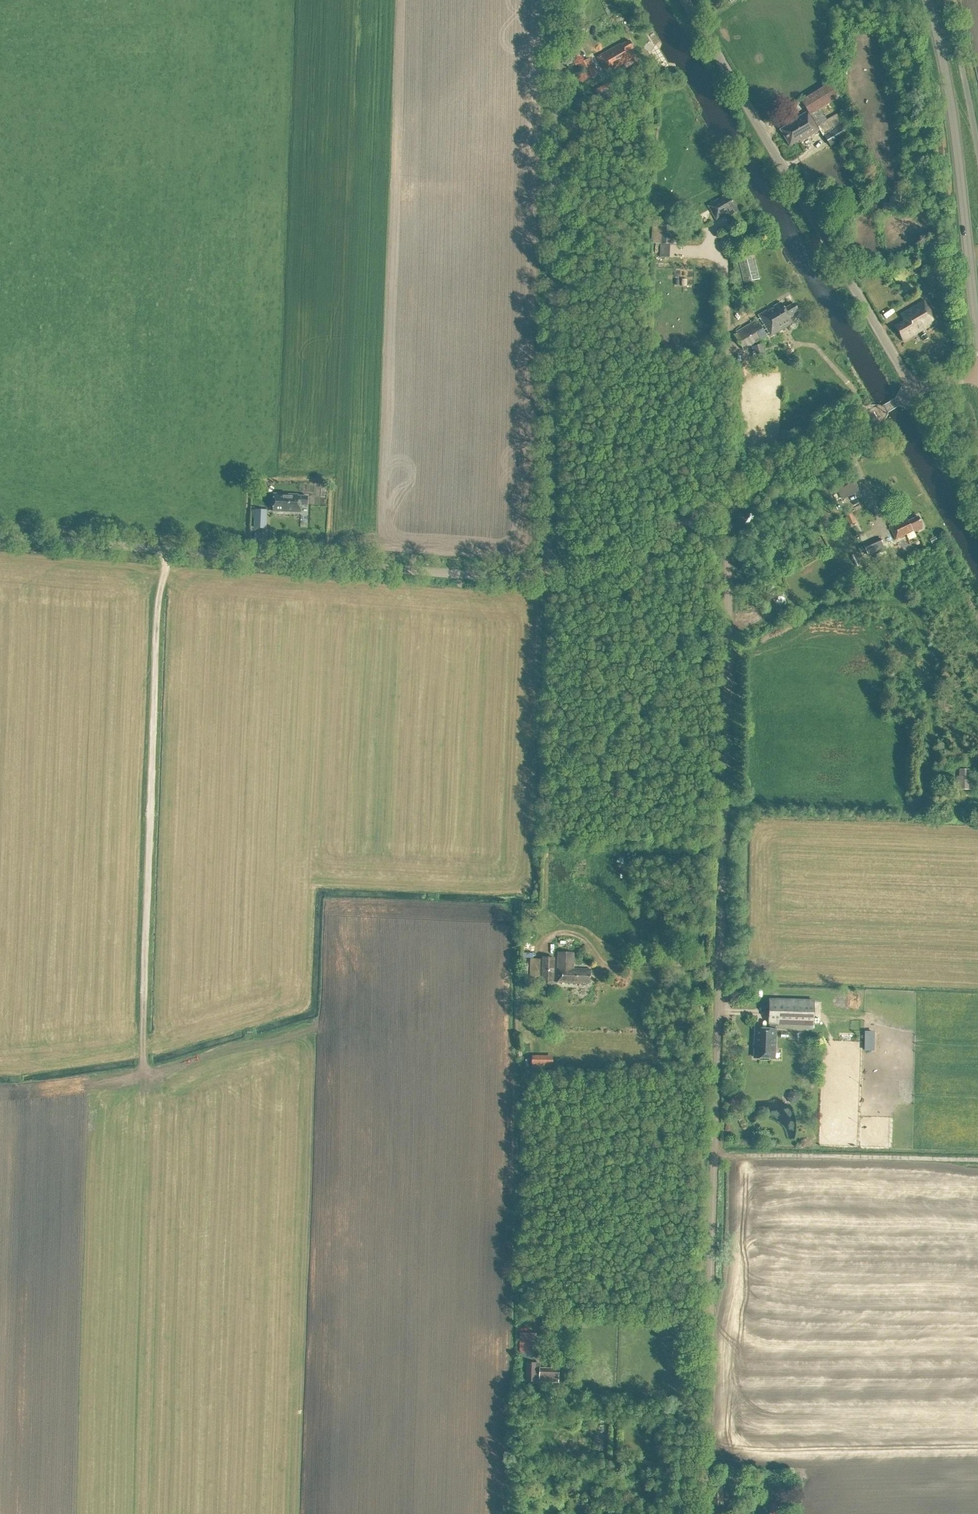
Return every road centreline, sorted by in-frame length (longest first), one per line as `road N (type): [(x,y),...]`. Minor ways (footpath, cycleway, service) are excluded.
road 1 (track): [(729,501),(701,1513)]
road 2 (unclassified): [(547,572),(547,0)]
road 3 (tertiary): [(547,572),(458,575),(0,535)]
road 4 (unclassified): [(916,391),(685,0)]
road 5 (tertiary): [(547,572),(666,535),(916,391)]
road 6 (tertiary): [(977,324),(943,69),(925,0)]
road 7 (track): [(707,1301),(550,1296),(534,1319)]

